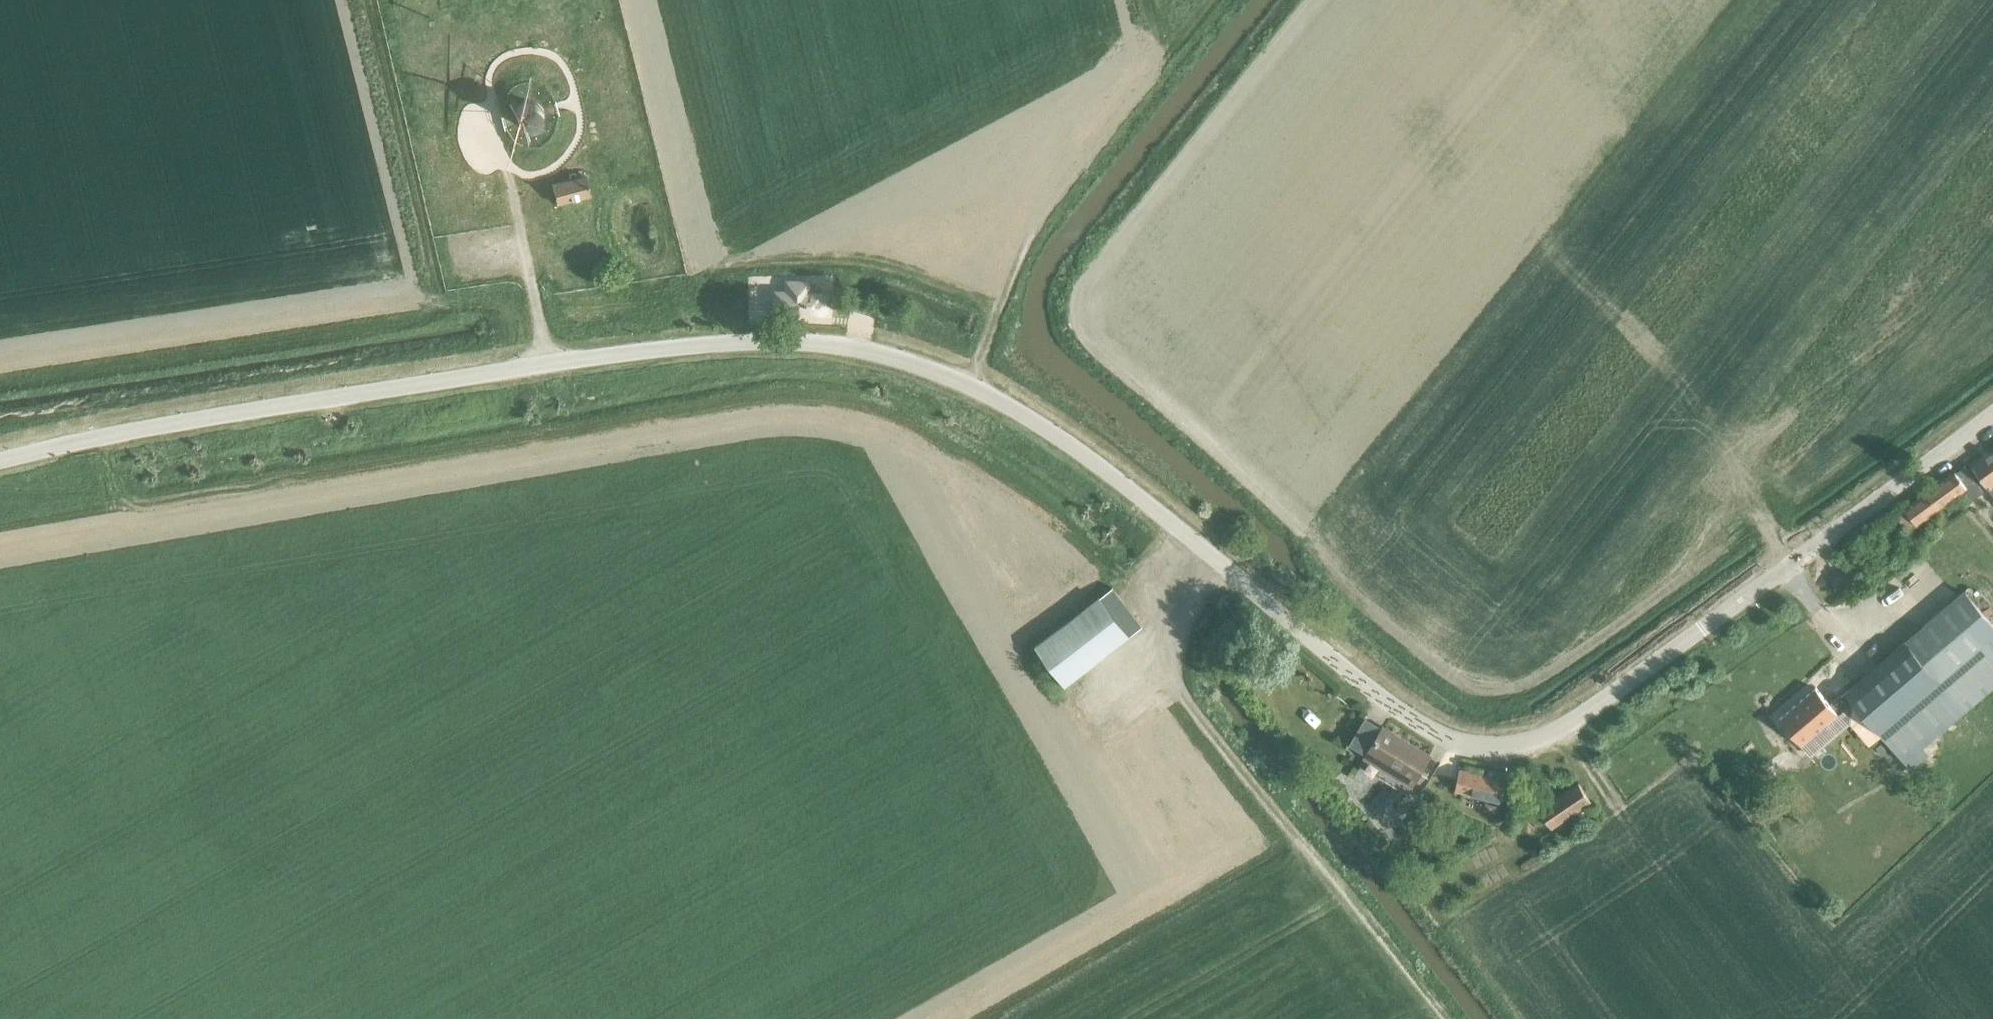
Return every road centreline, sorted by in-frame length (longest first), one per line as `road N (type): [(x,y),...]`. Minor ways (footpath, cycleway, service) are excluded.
road 1 (residential): [(54,447),(693,346),(856,349),(957,381),(1044,428),(1392,707),(1436,735),(1495,748),(1545,737),(1592,707),(1992,412)]

